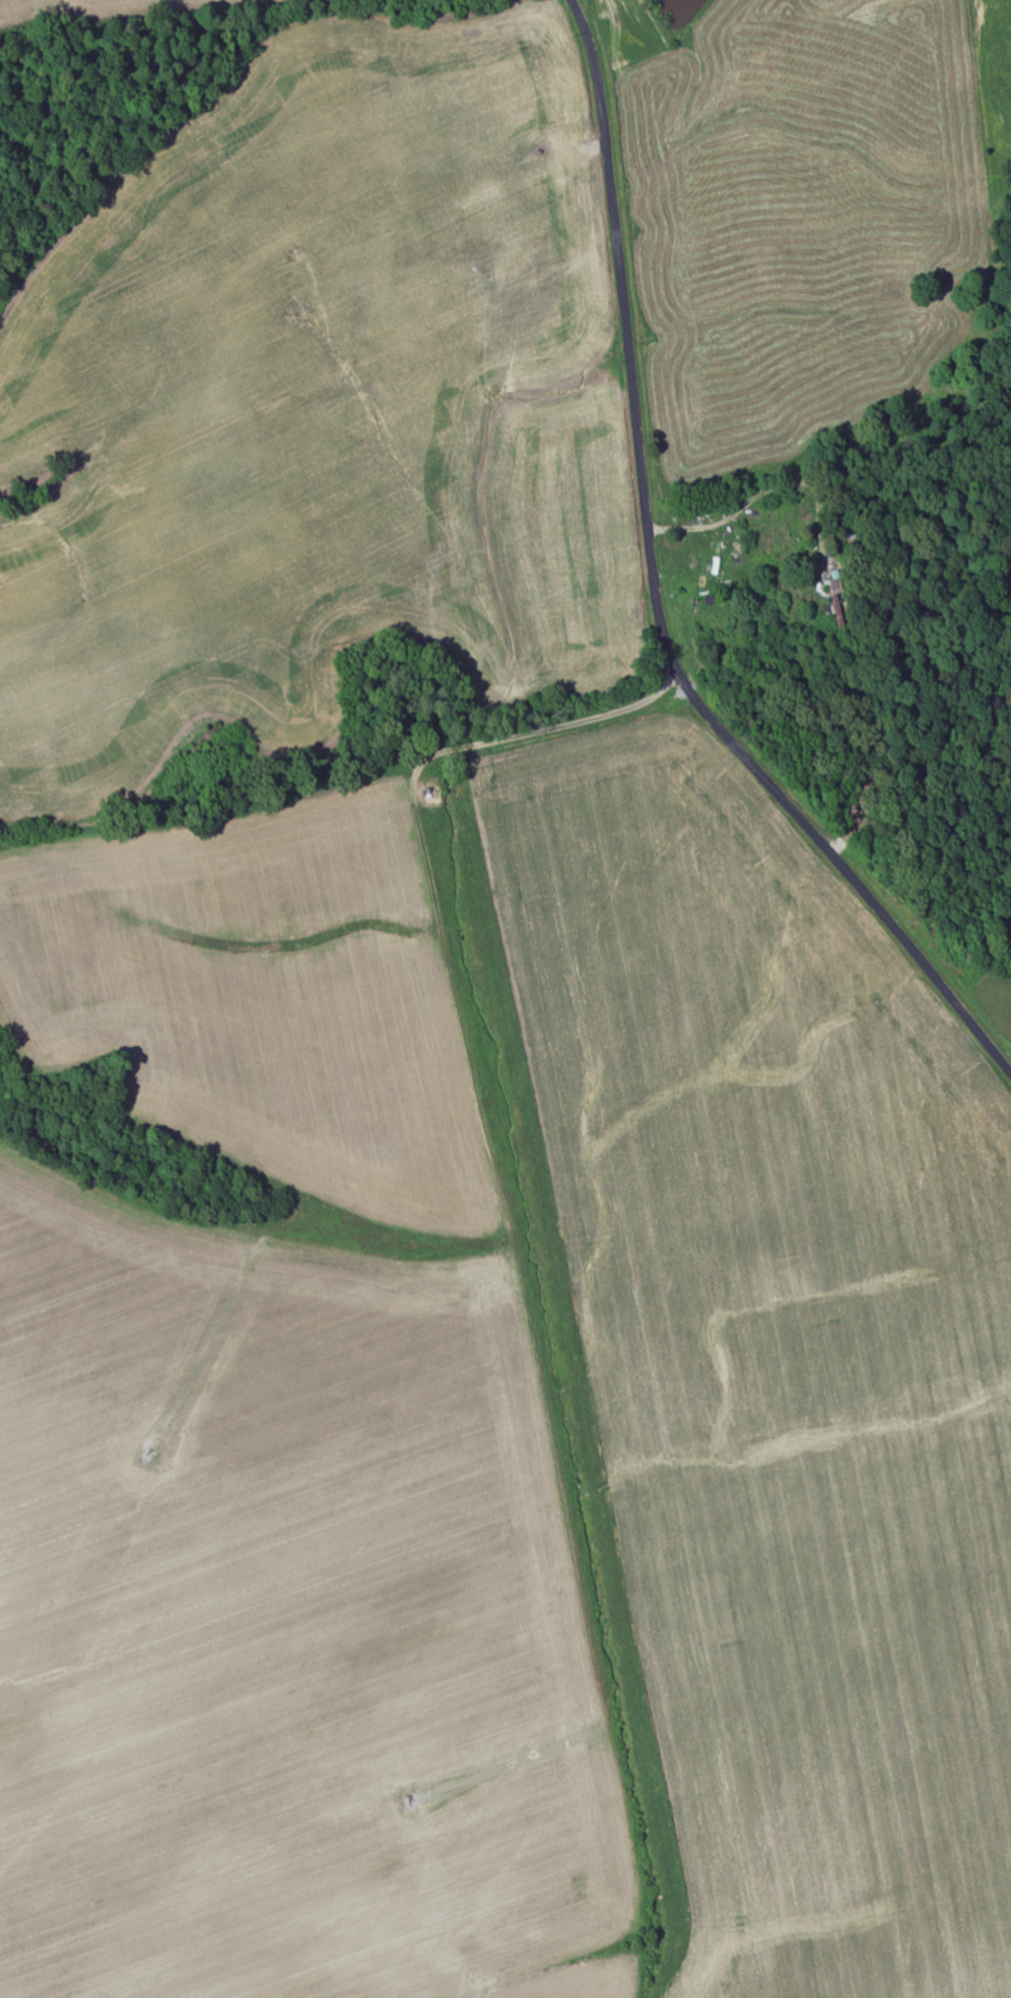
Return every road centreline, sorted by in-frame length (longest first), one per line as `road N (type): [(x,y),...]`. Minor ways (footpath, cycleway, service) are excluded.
road 1 (residential): [(571,0),(597,70),(654,576),(680,672),(1010,1075)]

